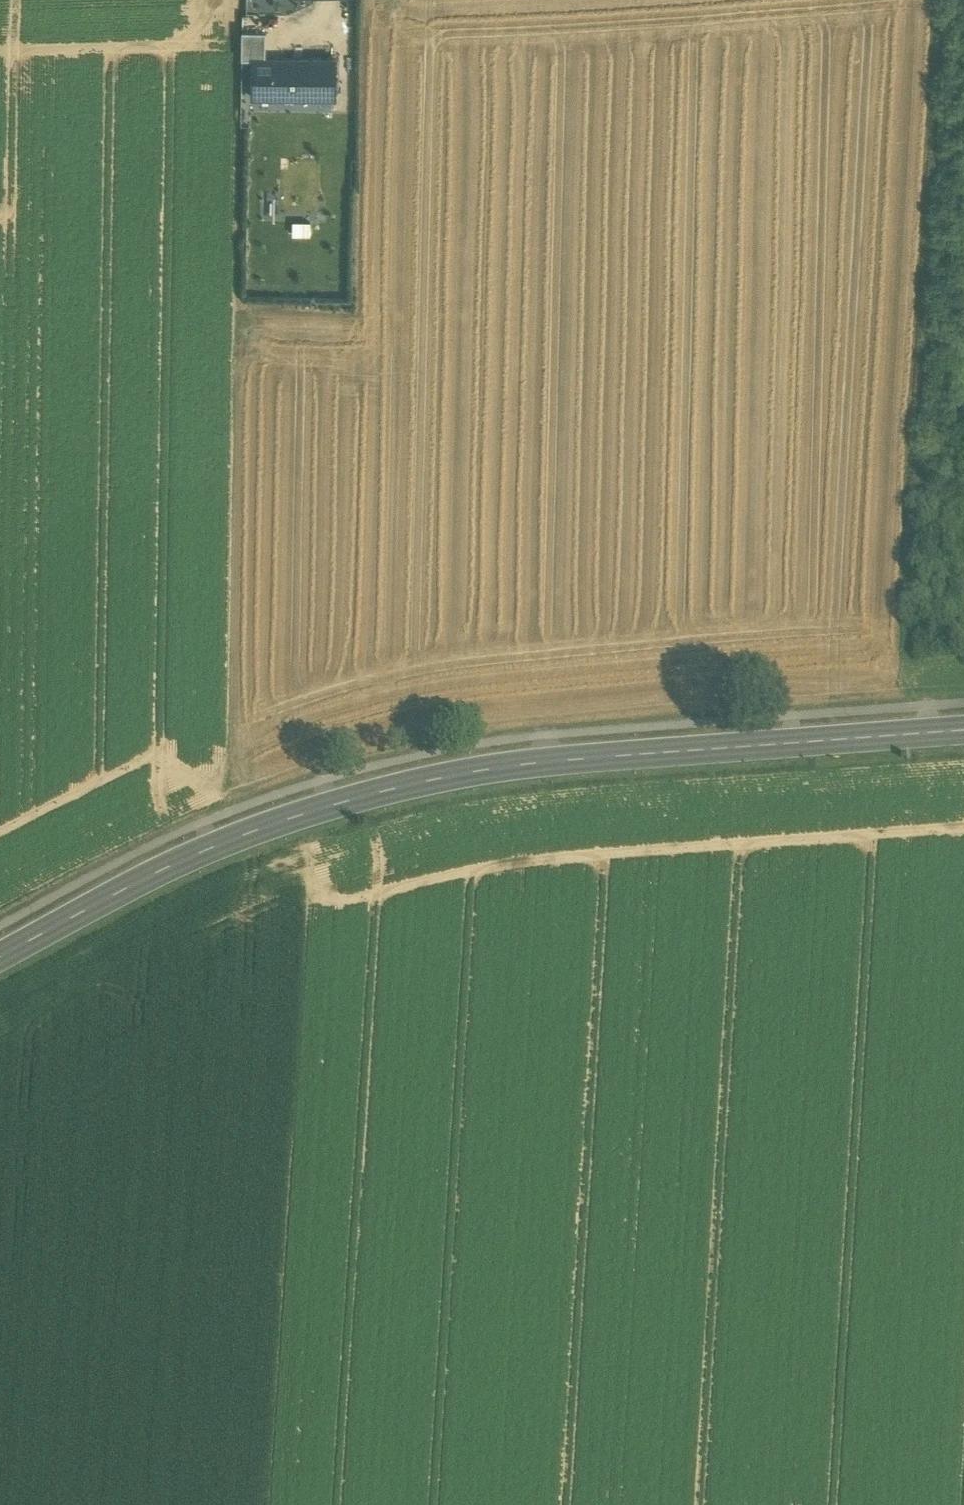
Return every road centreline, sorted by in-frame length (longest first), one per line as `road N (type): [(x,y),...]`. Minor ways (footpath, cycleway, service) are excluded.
road 1 (secondary): [(963,730),(500,768),(367,795),(160,871),(0,957)]

